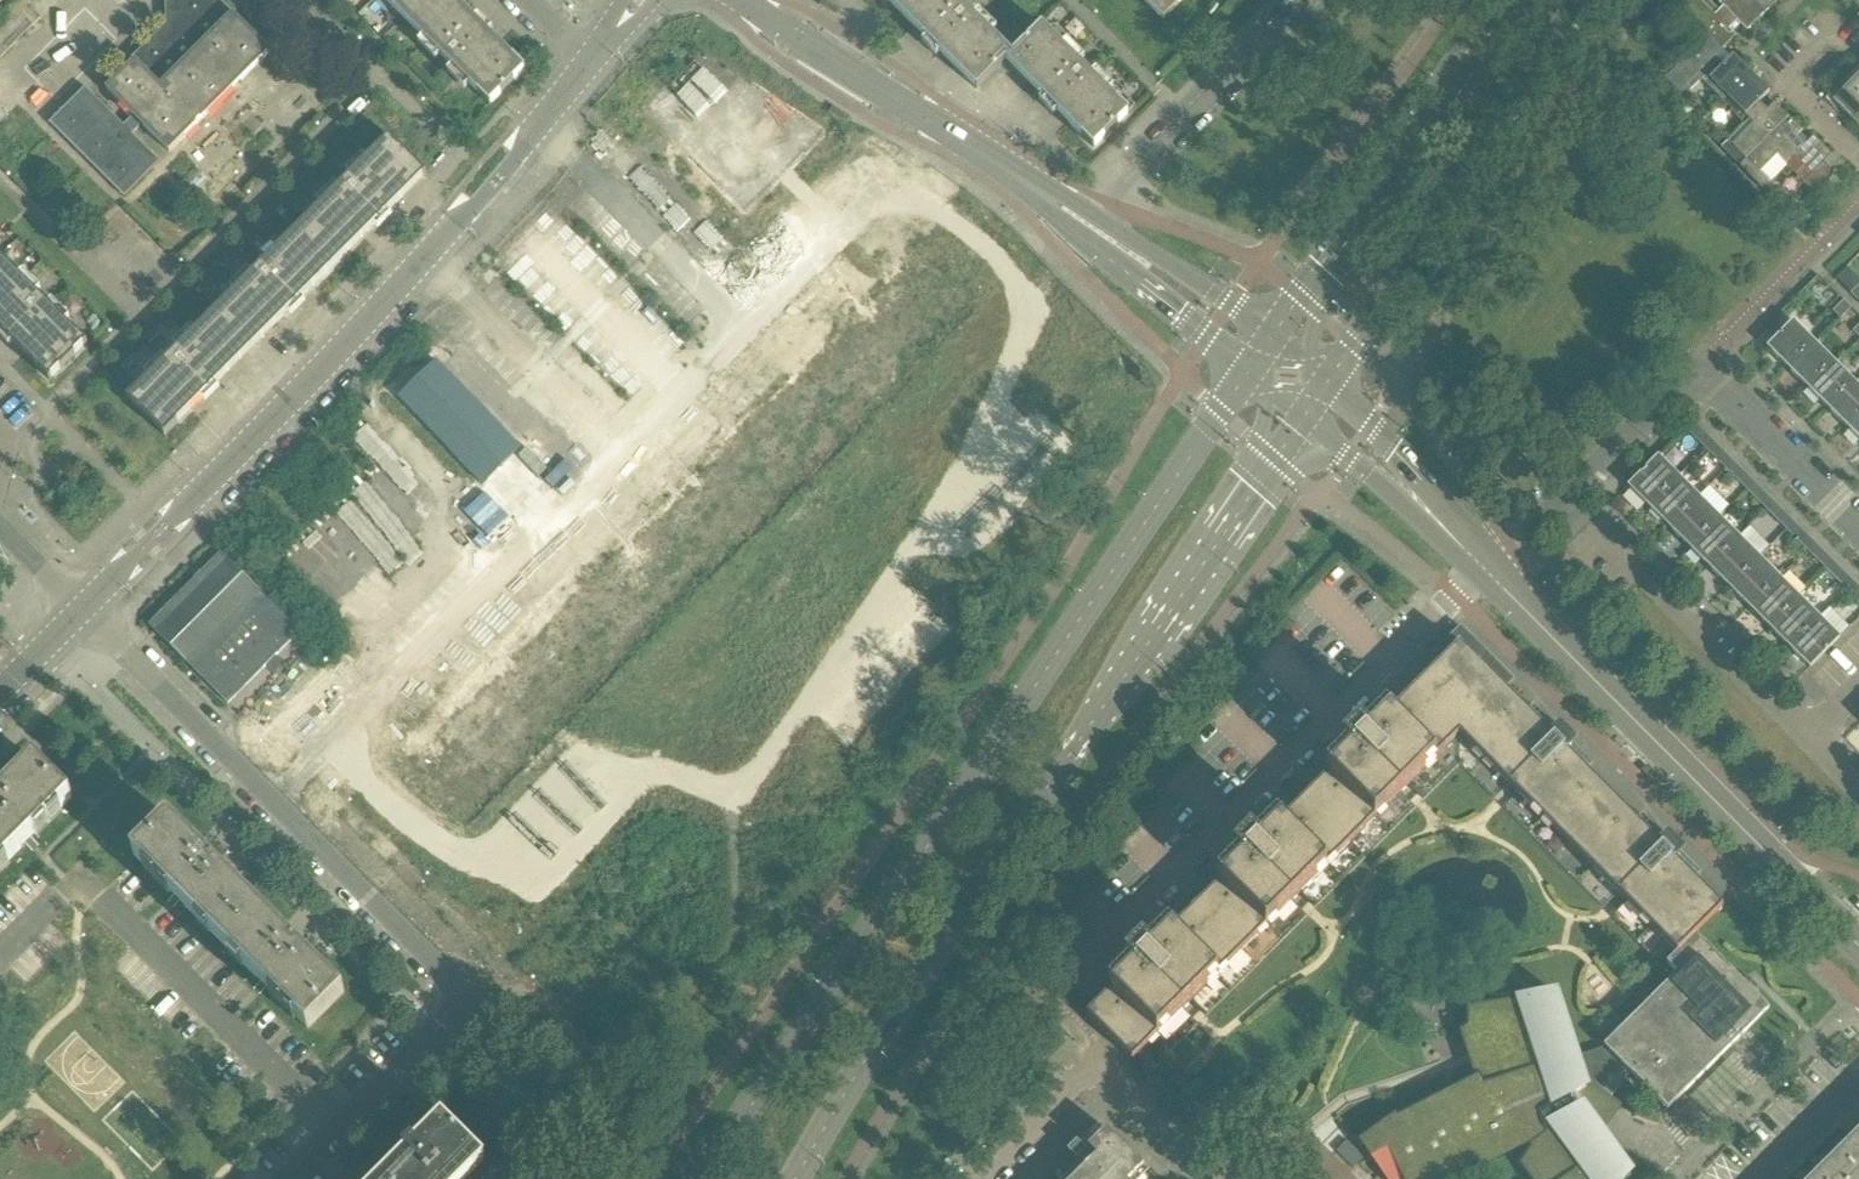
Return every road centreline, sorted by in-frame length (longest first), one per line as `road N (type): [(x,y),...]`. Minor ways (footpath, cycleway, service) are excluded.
road 1 (primary): [(1261,353),(702,1178)]
road 2 (primary): [(796,1178),(914,983),(1315,400)]
road 3 (residential): [(1073,988),(1482,568)]
road 4 (residential): [(1858,946),(1482,568)]
road 5 (residential): [(1858,530),(1698,368),(1564,502),(1482,568)]
road 6 (primary): [(1315,400),(1588,0)]
road 7 (residential): [(0,960),(79,882),(334,1135)]
road 8 (residential): [(1096,233),(945,128),(737,0)]
road 9 (primary): [(1502,0),(1261,353)]
road 10 (residential): [(334,1135),(457,1016),(458,986),(303,832)]
road 11 (residential): [(303,832),(573,564)]
road 12 (residential): [(81,610),(341,349)]
road 13 (residential): [(1219,1178),(1103,1059),(983,1178)]
road 14 (residential): [(861,470),(1096,233)]
road 15 (residential): [(523,144),(762,374)]
road 16 (residential): [(341,349),(573,564)]
road 17 (residential): [(303,832),(81,610)]
road 18 (residential): [(1096,233),(1299,0)]
road 19 (residential): [(1808,739),(1592,533)]
road 20 (residential): [(341,349),(523,144)]
road 21 (residential): [(573,564),(760,759)]
road 22 (residential): [(573,564),(762,374)]
road 23 (residential): [(1482,568),(1315,400)]
road 24 (residential): [(1261,353),(1096,233)]
road 25 (residential): [(1844,34),(1790,86),(1858,157)]
road 26 (residential): [(1758,1178),(1858,1078)]
road 27 (residential): [(762,374),(861,470)]

